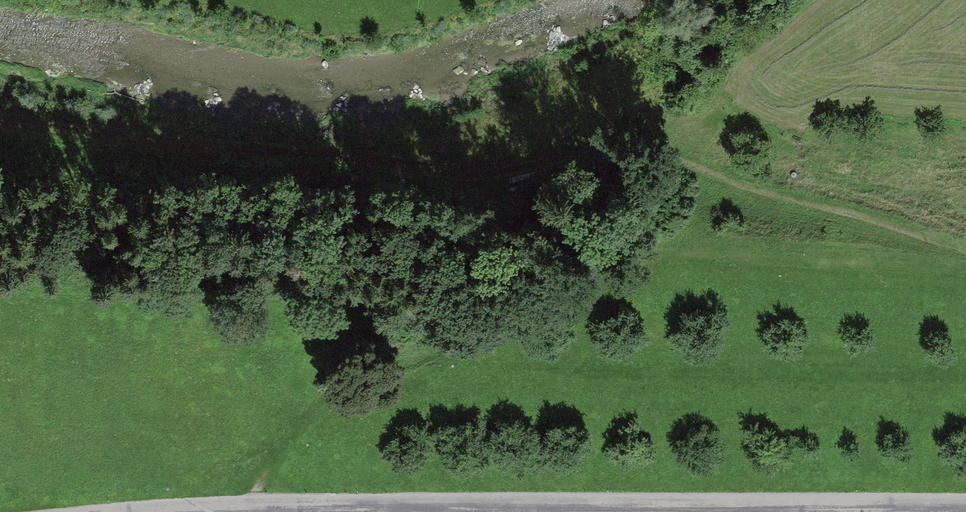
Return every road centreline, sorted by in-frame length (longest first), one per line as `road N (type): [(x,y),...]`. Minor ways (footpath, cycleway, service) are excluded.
road 1 (residential): [(194,511),(965,508)]
road 2 (track): [(695,166),(235,126),(0,93)]
road 3 (track): [(695,166),(965,244)]

